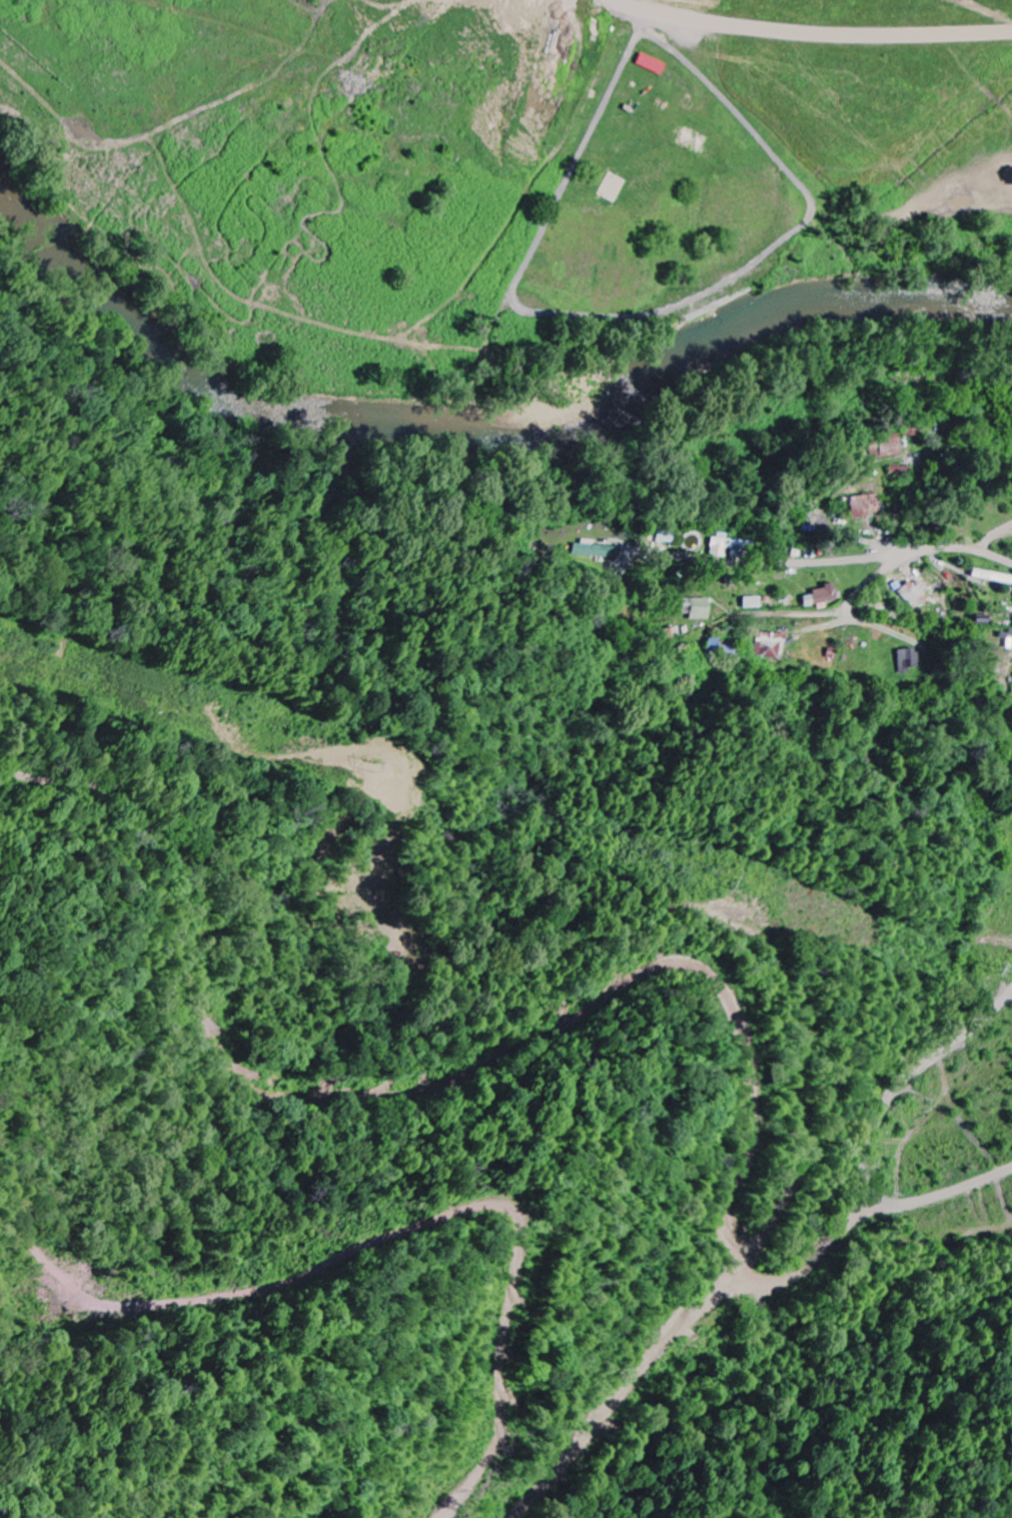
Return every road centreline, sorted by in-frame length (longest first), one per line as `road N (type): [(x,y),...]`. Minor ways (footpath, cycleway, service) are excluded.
road 1 (residential): [(1011,31),(800,34),(659,16),(619,0)]
road 2 (residential): [(1011,997),(896,1091),(881,1117),(857,1210),(840,1234)]
road 3 (residential): [(766,615),(839,611),(919,552),(953,547),(1011,563)]
road 4 (residential): [(907,547),(735,568),(652,554)]
road 5 (residential): [(919,552),(831,533),(819,519),(827,492),(851,474),(909,456)]

